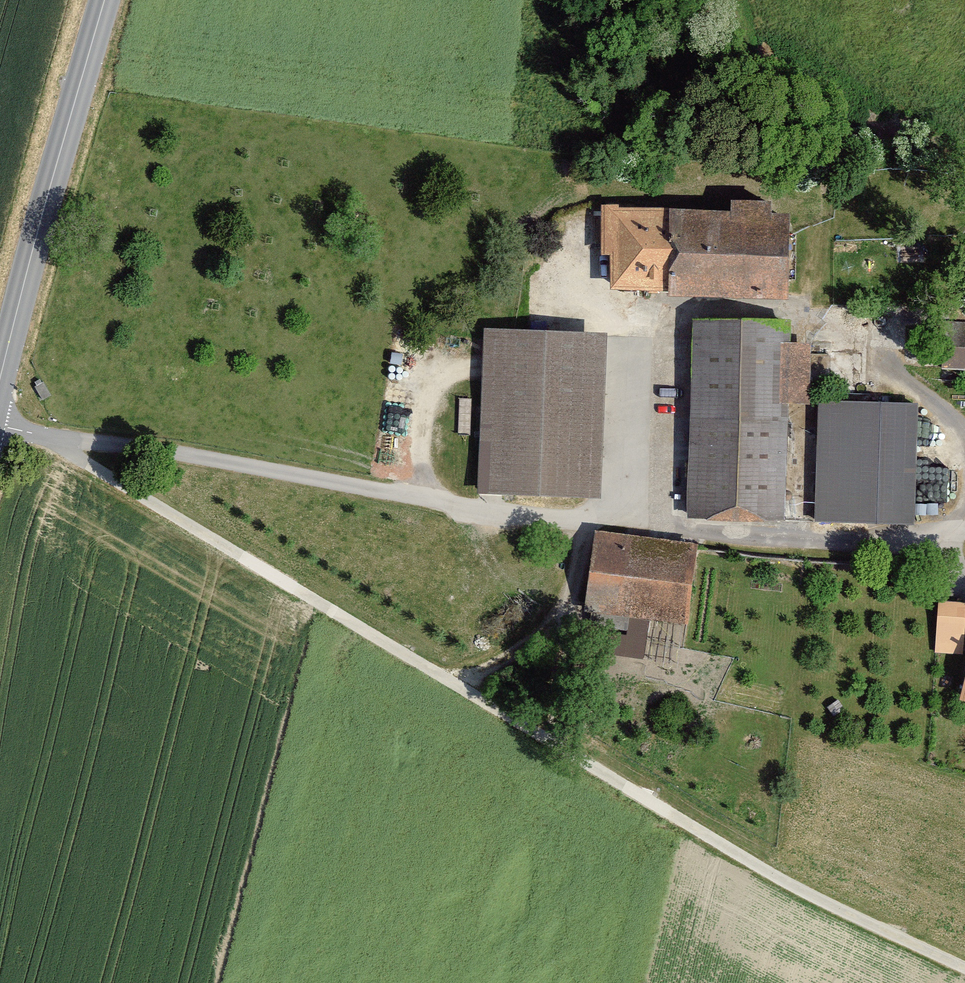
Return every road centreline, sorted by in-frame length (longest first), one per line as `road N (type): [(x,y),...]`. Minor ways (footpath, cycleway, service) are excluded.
road 1 (track): [(964,967),(772,874),(89,467),(61,439)]
road 2 (unclassified): [(622,522),(531,515),(0,426)]
road 3 (tertiary): [(105,0),(0,379)]
road 4 (unclassified): [(964,516),(951,534),(918,545),(622,522)]
road 5 (track): [(645,339),(671,314),(767,311),(879,360)]
road 6 (track): [(451,680),(541,632),(573,584),(585,519)]
road 7 (unclassified): [(622,522),(645,339)]
road 8 (track): [(565,601),(555,743)]

